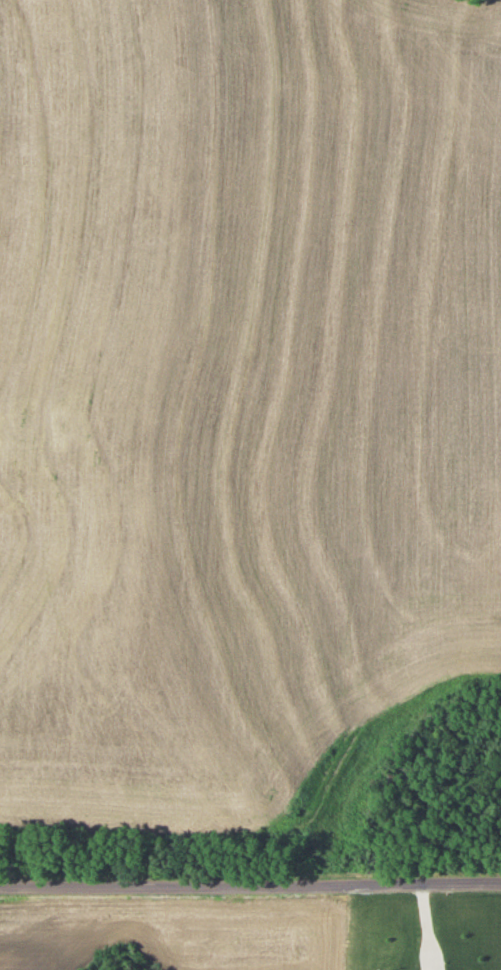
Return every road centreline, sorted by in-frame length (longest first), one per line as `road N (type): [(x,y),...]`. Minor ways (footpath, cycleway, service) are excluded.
road 1 (residential): [(0,881),(500,885)]

